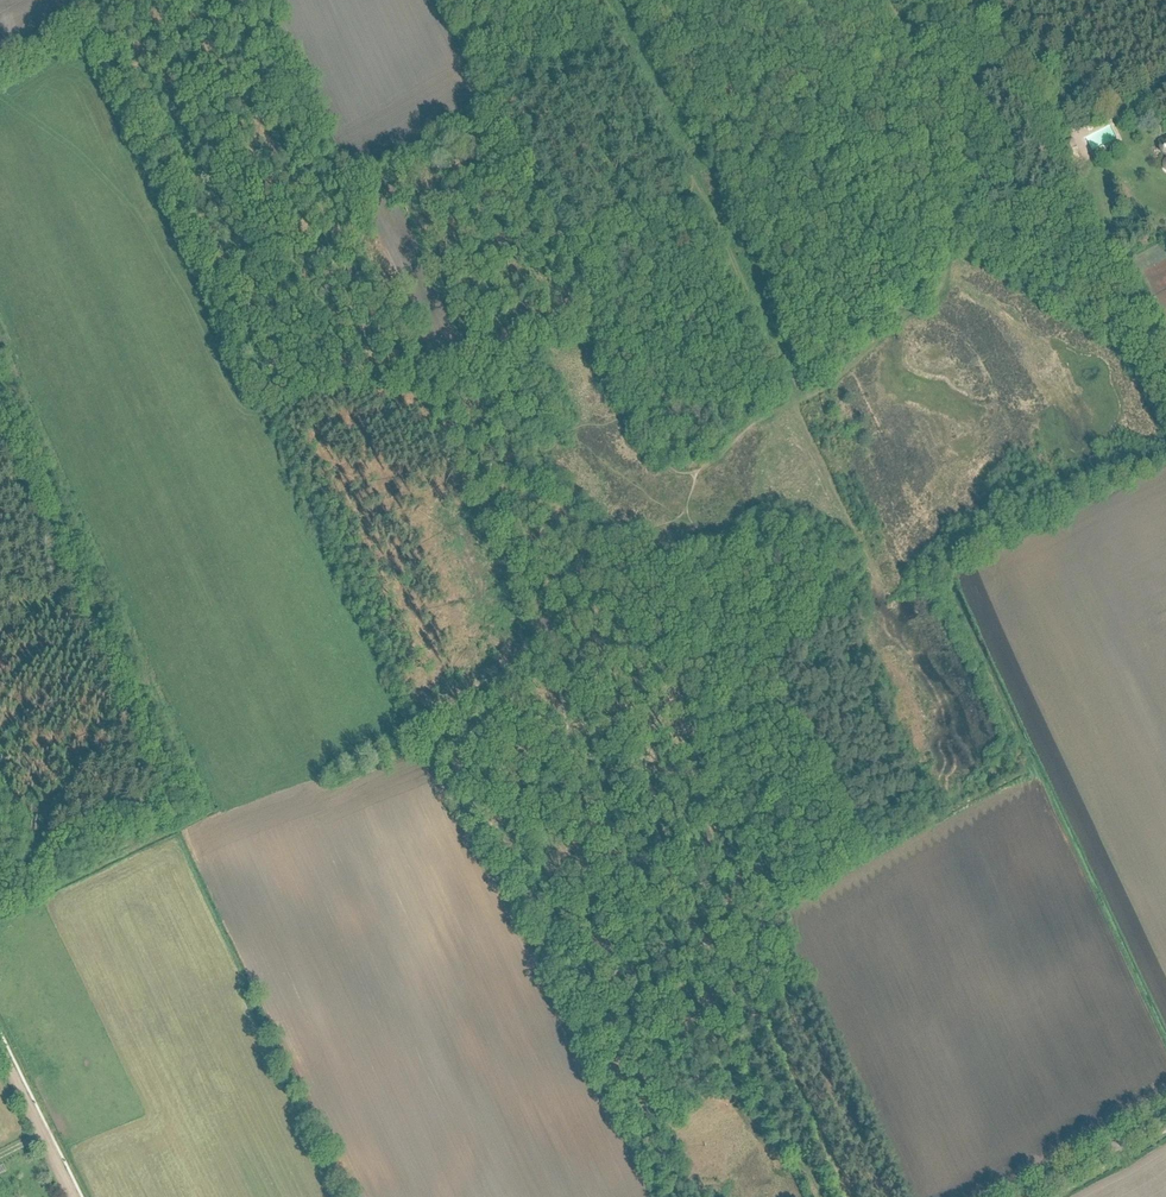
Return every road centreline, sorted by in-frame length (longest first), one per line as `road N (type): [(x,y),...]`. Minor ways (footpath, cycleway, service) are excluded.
road 1 (track): [(72,1196),(0,1051)]
road 2 (unclassified): [(1040,1196),(1165,1125)]

